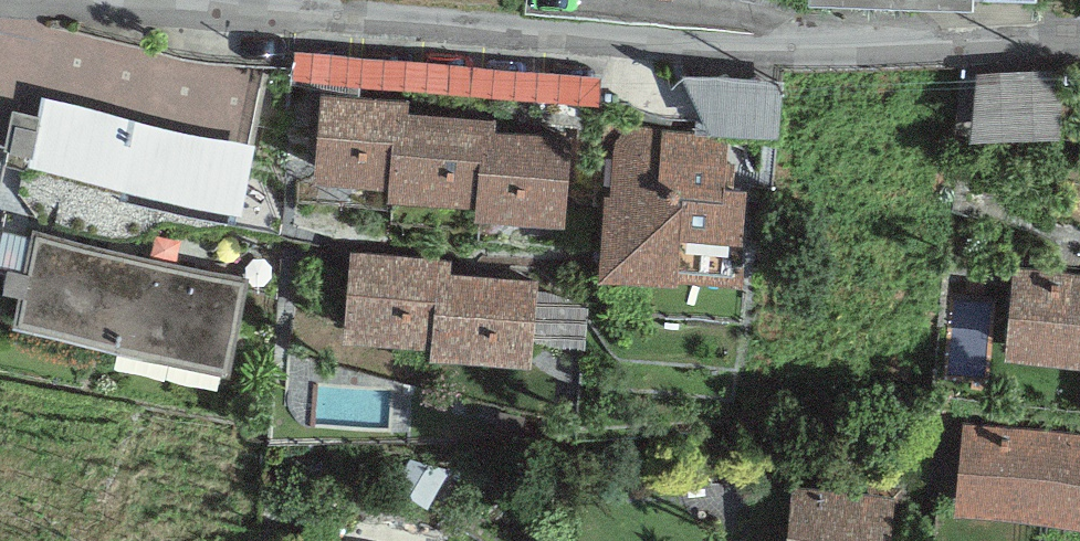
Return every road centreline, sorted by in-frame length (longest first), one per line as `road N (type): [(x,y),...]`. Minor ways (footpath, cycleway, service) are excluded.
road 1 (residential): [(128,0),(753,50),(1079,36)]

